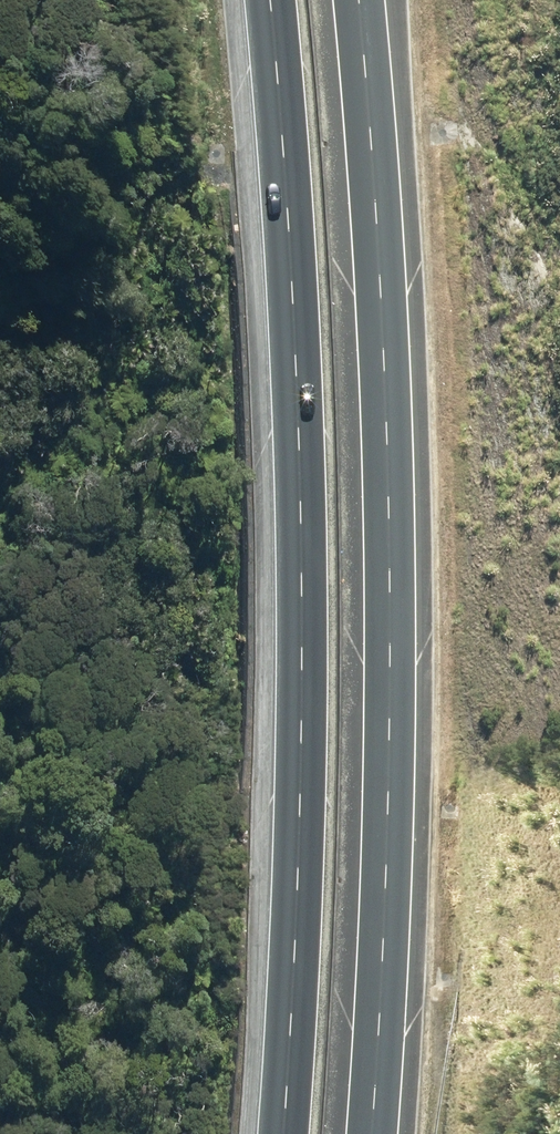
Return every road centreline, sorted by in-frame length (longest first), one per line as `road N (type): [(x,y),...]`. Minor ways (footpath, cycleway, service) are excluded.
road 1 (motorway): [(280,1133),(302,708),(292,295),(270,0)]
road 2 (motorway): [(359,0),(388,507),(384,902),(368,1133)]

